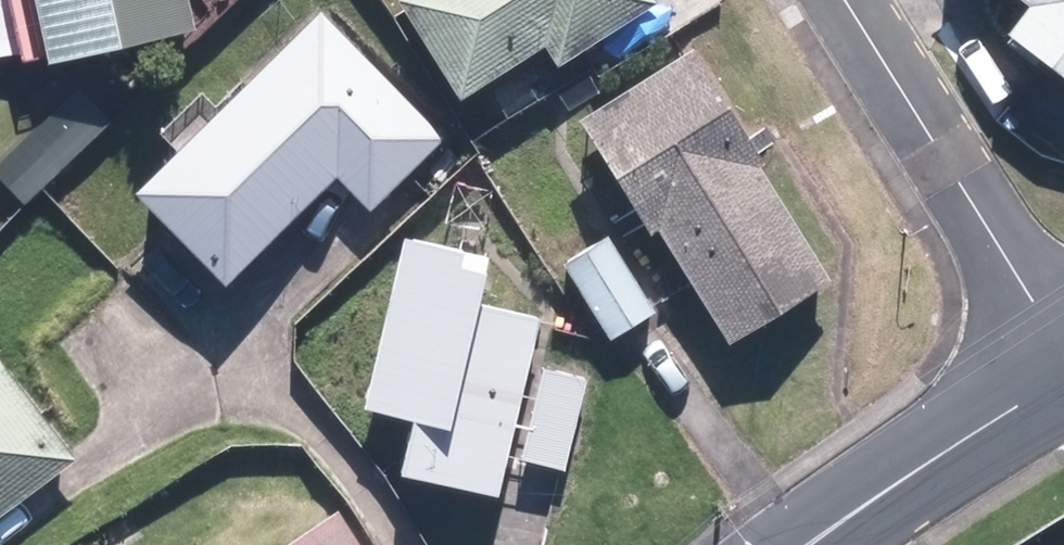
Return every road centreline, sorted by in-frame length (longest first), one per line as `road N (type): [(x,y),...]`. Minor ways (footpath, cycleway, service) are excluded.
road 1 (residential): [(848,0),(1009,274),(1063,348)]
road 2 (residential): [(1063,378),(806,544)]

